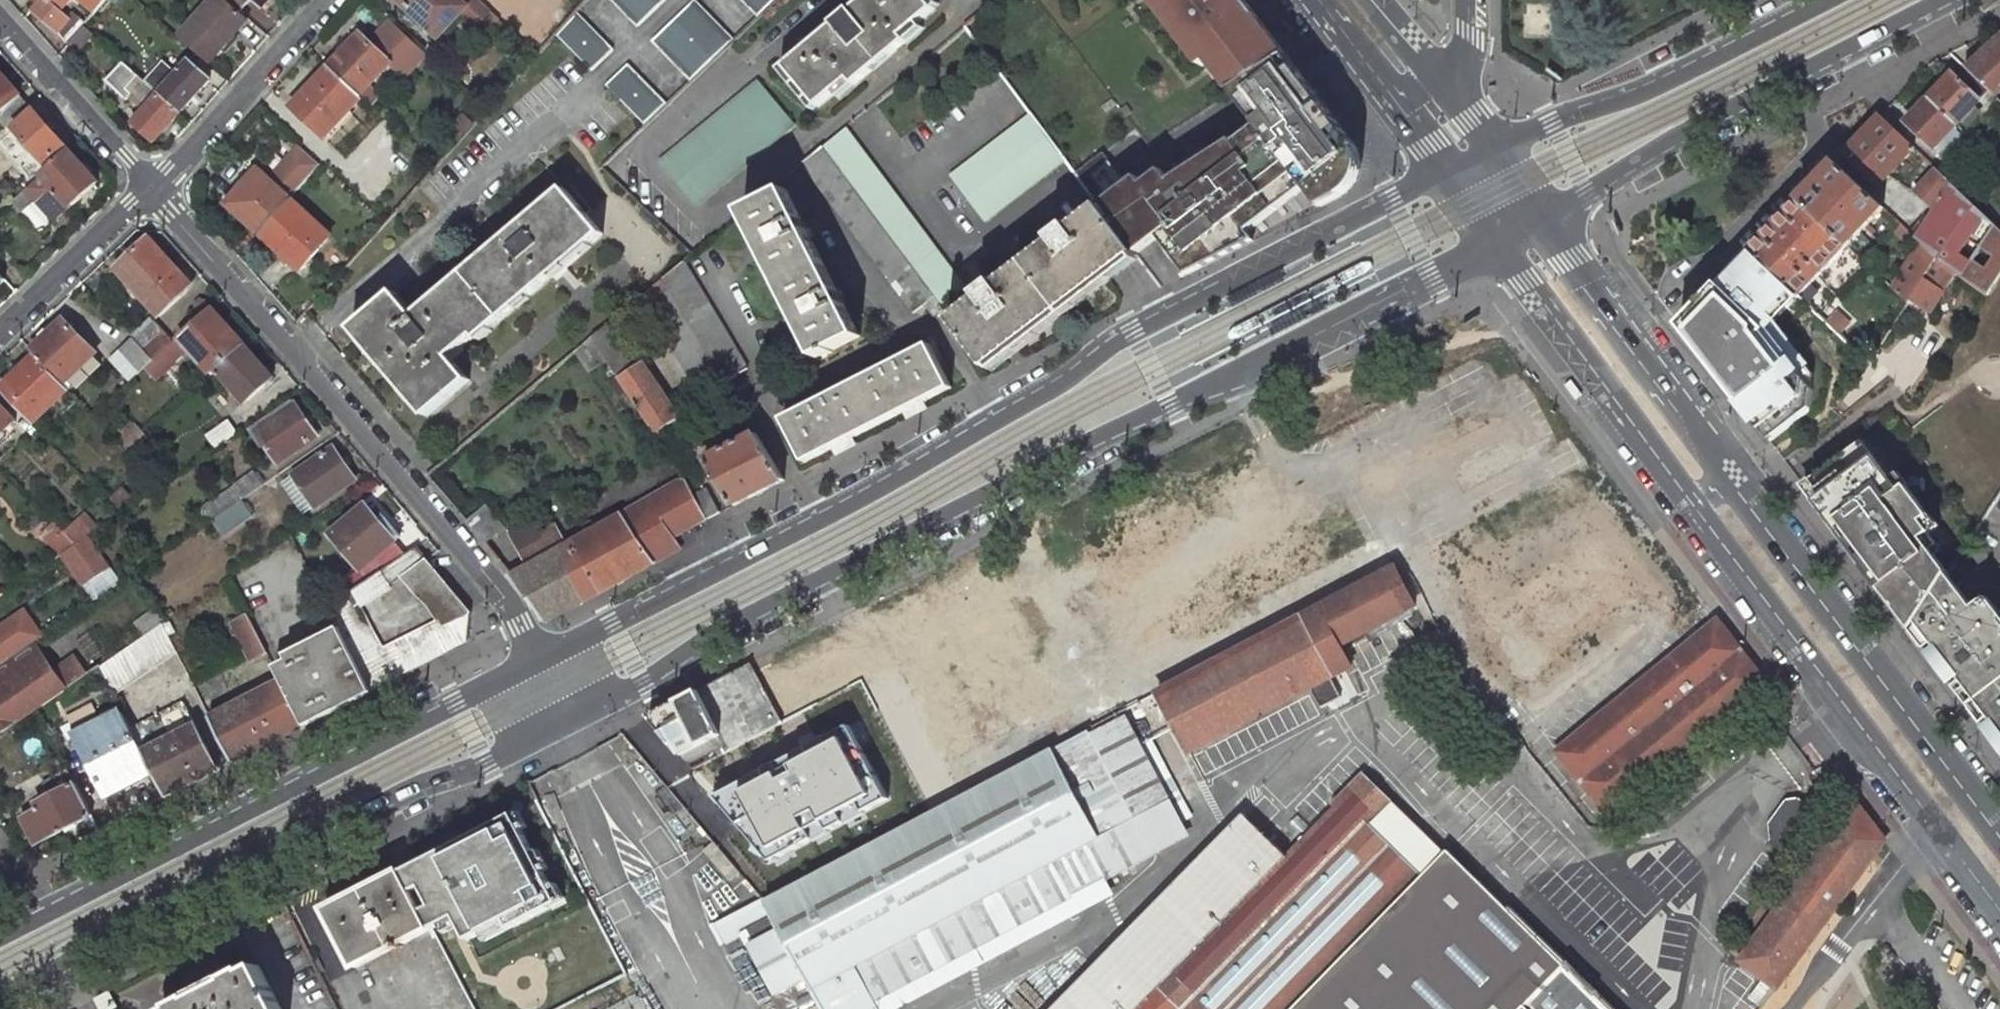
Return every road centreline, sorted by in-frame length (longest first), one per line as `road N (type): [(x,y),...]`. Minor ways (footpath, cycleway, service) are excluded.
road 1 (tertiary): [(565,727),(828,576),(1496,245)]
road 2 (tertiary): [(1447,173),(1116,341),(1068,380),(866,497),(540,657)]
road 3 (tertiary): [(0,997),(420,787),(487,768),(565,727)]
road 4 (residential): [(153,187),(503,600),(540,657)]
road 5 (tertiary): [(540,657),(42,917)]
road 6 (secondary): [(1687,501),(1999,910)]
road 7 (secondary): [(1999,831),(1737,486)]
road 8 (tertiary): [(1830,0),(1637,95),(1490,144)]
road 9 (secondary): [(1737,486),(1539,221)]
road 10 (secondary): [(1496,245),(1687,501)]
road 11 (tertiary): [(1539,221),(1668,140),(1793,78)]
road 12 (residential): [(1793,78),(1823,145),(1685,289)]
road 13 (residential): [(153,187),(322,0)]
road 14 (residential): [(153,187),(0,19)]
road 15 (residential): [(0,333),(153,187)]
road 16 (tertiary): [(1793,78),(1942,0)]
road 17 (secondary): [(1305,0),(1394,108)]

